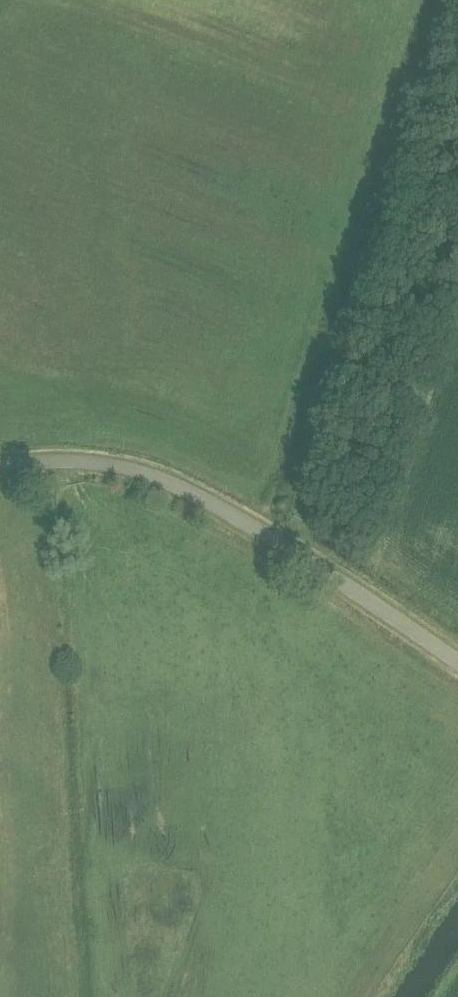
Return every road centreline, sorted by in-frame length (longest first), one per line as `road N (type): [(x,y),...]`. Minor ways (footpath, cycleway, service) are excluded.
road 1 (unclassified): [(457,658),(261,526),(187,488),(100,464),(0,465)]

